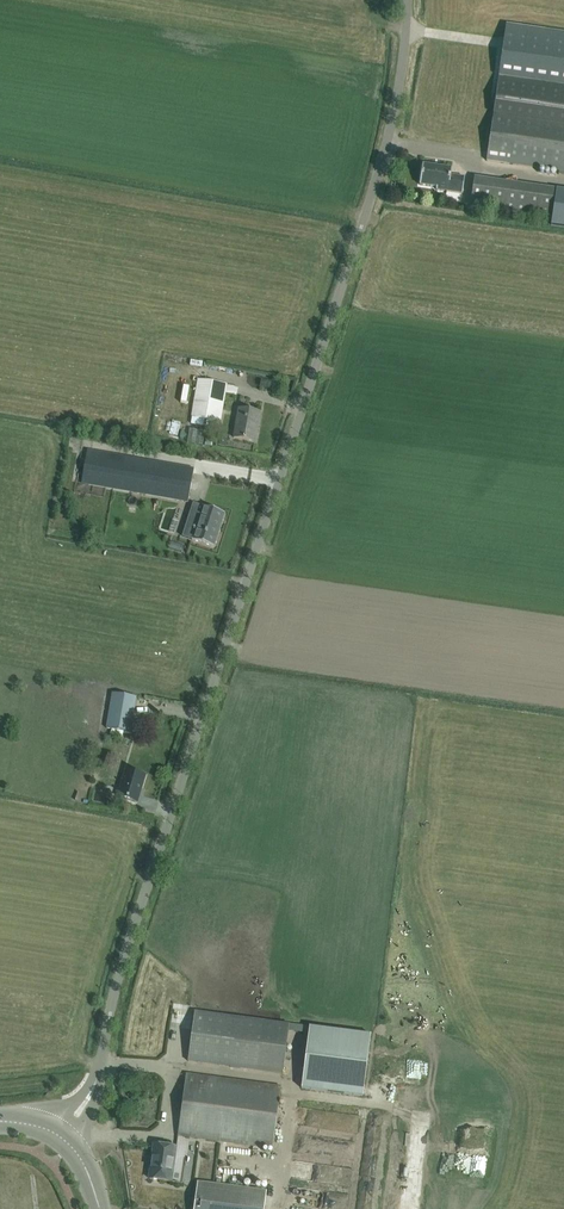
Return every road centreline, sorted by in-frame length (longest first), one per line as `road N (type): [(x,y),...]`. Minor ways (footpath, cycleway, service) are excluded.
road 1 (unclassified): [(60,1136),(99,1075),(217,674),(392,140),(404,84),(406,0)]

